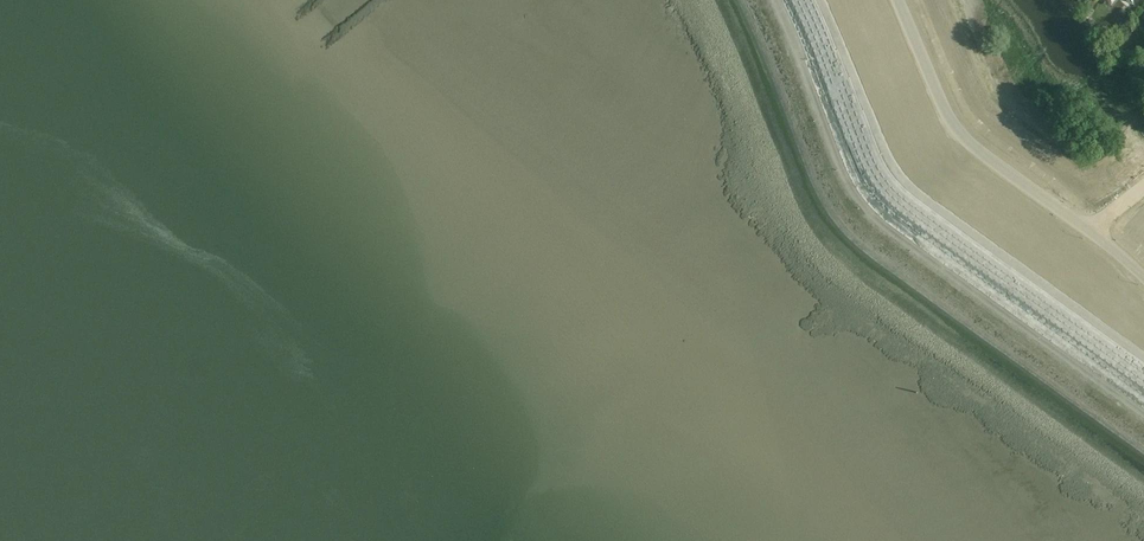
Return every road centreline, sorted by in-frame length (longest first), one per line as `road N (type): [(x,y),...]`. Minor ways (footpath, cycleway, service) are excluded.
road 1 (residential): [(1087,229),(978,152),(952,124),(898,0)]

